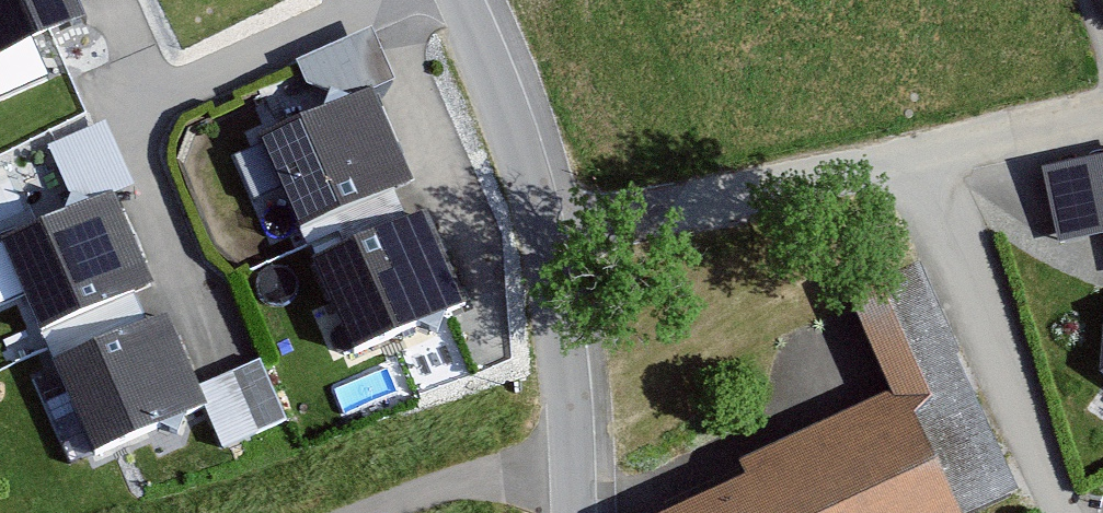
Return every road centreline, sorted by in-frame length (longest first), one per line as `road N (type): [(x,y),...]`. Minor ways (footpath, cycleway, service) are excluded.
road 1 (residential): [(552,239),(950,156)]
road 2 (residential): [(950,156),(1076,512)]
road 3 (unclassified): [(552,239),(590,512)]
road 4 (unclassified): [(452,0),(552,239)]
road 5 (residential): [(950,156),(1102,120)]

